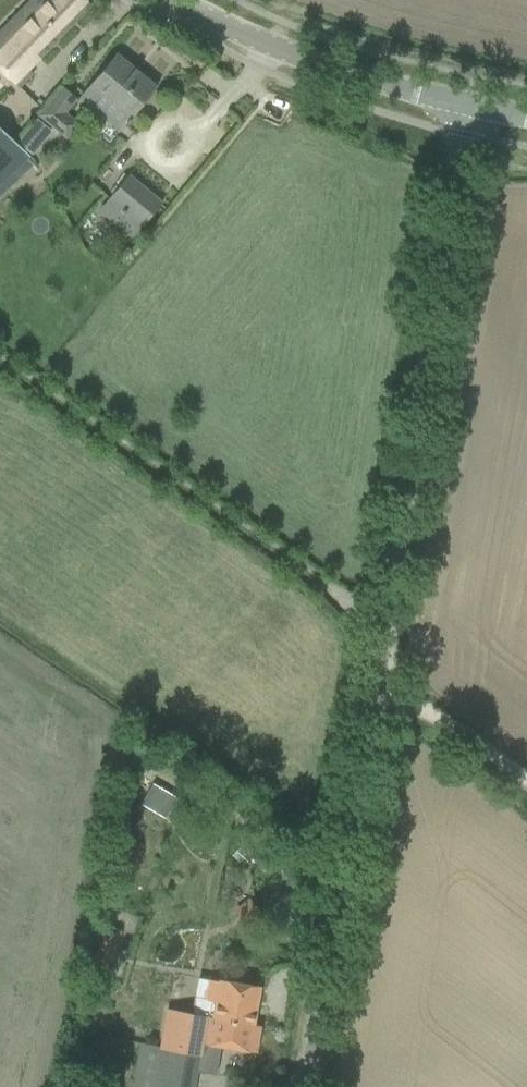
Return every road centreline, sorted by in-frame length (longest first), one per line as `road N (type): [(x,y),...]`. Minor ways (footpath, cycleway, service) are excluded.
road 1 (unclassified): [(295,1086),(364,657),(468,107)]
road 2 (tertiary): [(468,107),(355,80),(256,42),(177,0)]
road 3 (track): [(526,784),(364,657)]

